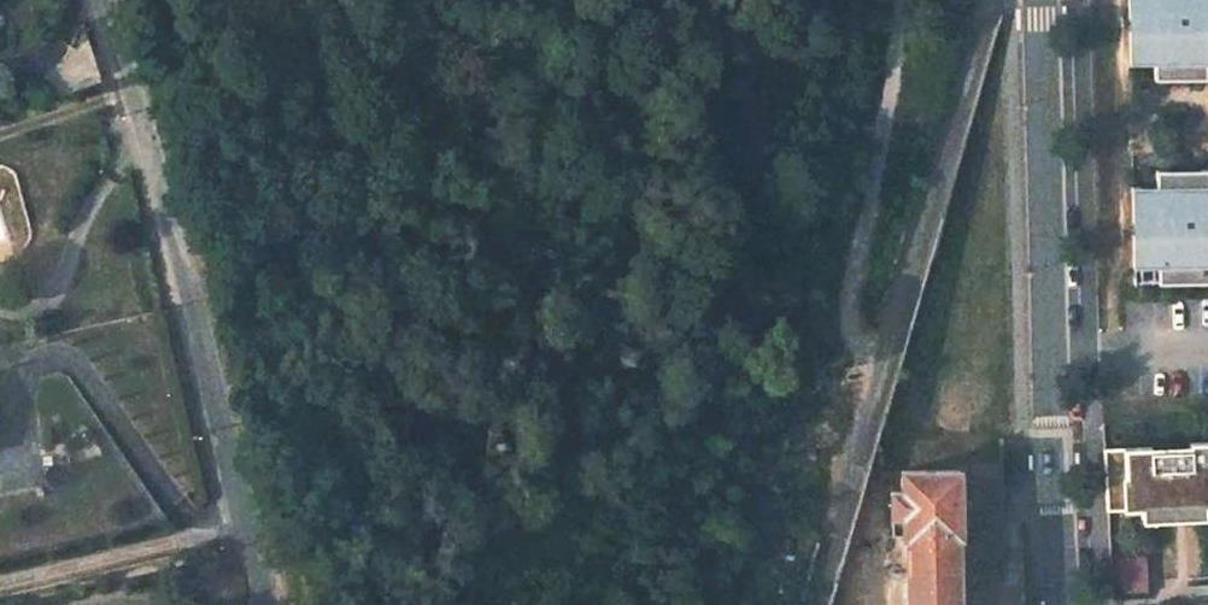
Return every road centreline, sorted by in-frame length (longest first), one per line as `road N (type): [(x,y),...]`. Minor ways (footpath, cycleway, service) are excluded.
road 1 (residential): [(812,604),(905,292),(963,59),(988,0)]
road 2 (residential): [(97,0),(144,132),(266,604)]
road 3 (residential): [(1035,0),(1062,604)]

